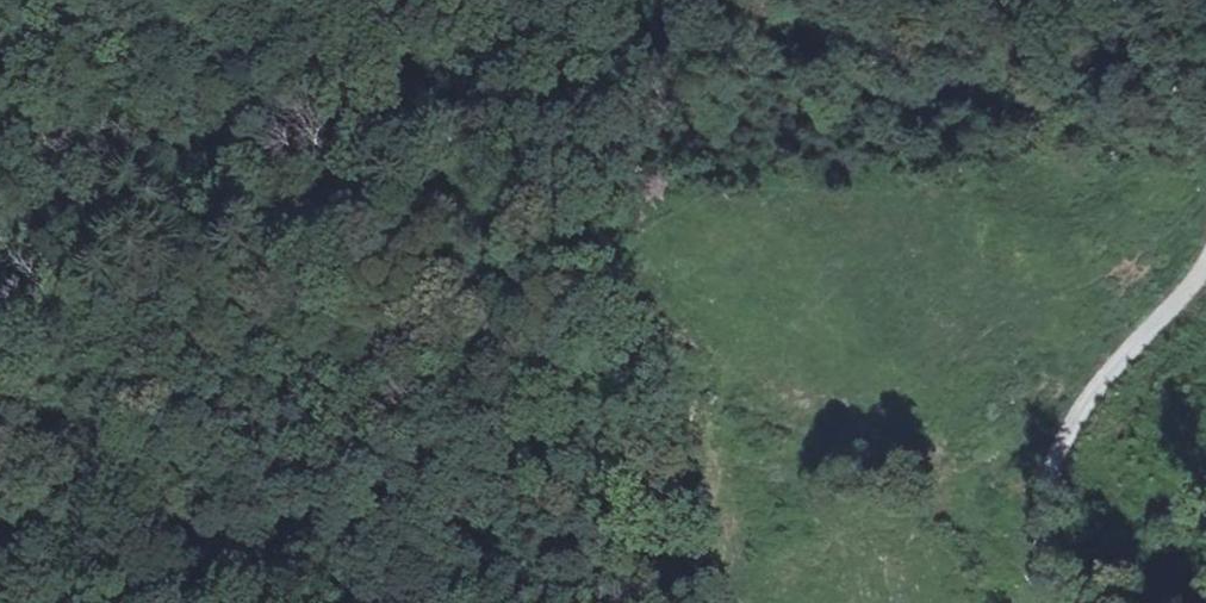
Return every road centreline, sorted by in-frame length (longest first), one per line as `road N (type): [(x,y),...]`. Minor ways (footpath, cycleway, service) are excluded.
road 1 (track): [(1205,280),(1056,441),(1036,515),(1074,602)]

